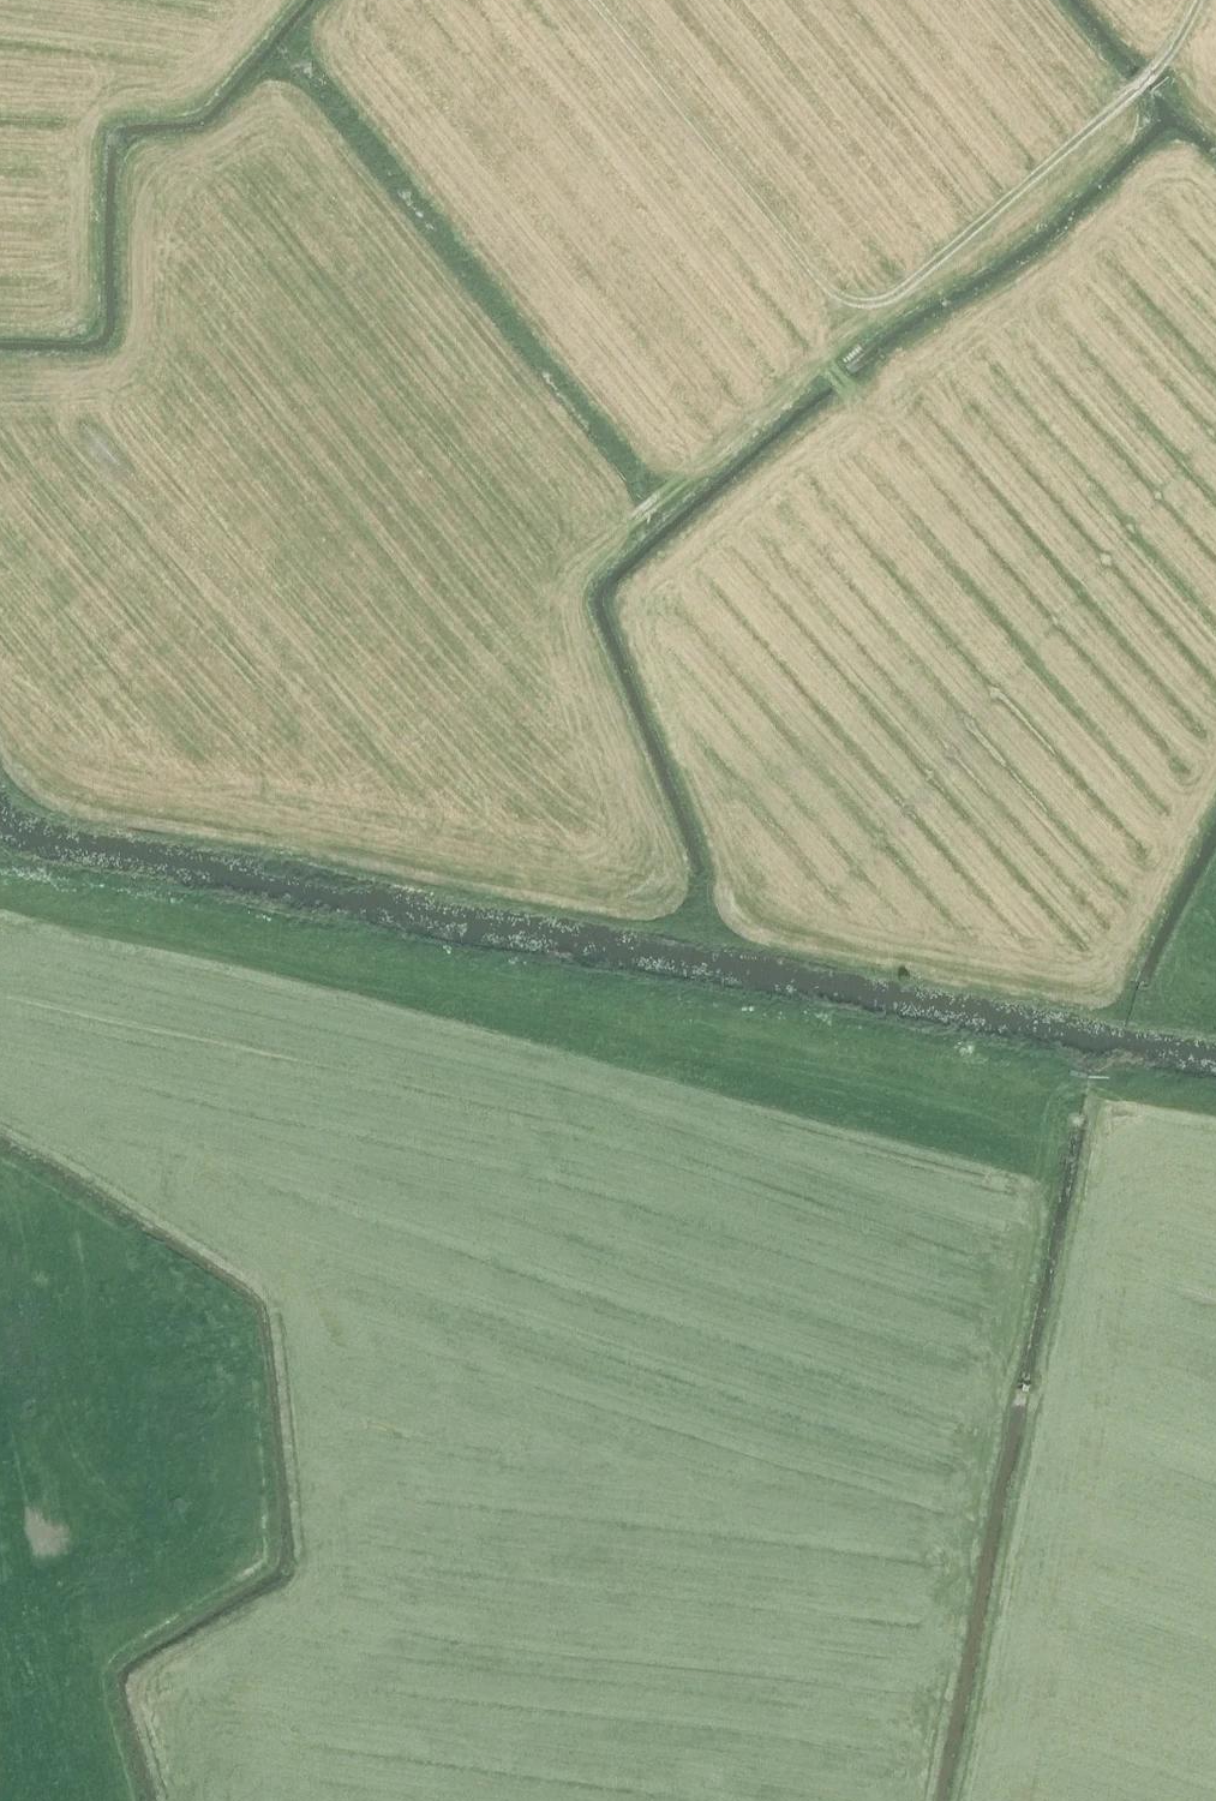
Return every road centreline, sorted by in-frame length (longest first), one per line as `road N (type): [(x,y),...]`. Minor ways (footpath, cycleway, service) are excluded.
road 1 (track): [(1194,0),(1167,51),(1132,93),(907,284),(861,302),(820,284),(591,0)]

